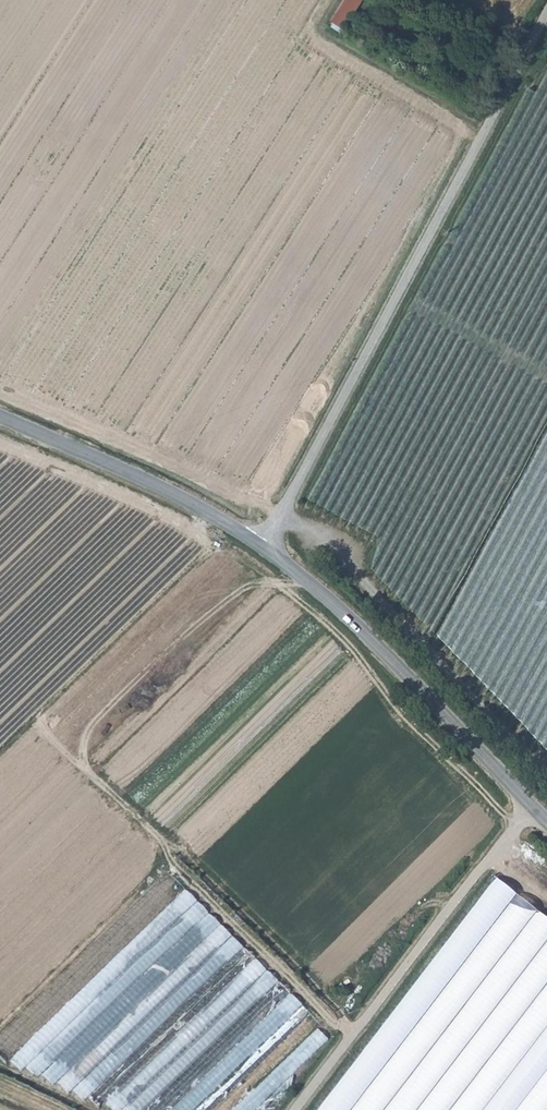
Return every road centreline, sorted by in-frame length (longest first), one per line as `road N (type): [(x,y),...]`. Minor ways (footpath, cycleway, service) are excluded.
road 1 (tertiary): [(546,822),(381,649),(266,549),(191,503),(0,416)]
road 2 (track): [(546,18),(266,549)]
road 3 (track): [(531,806),(291,1109)]

